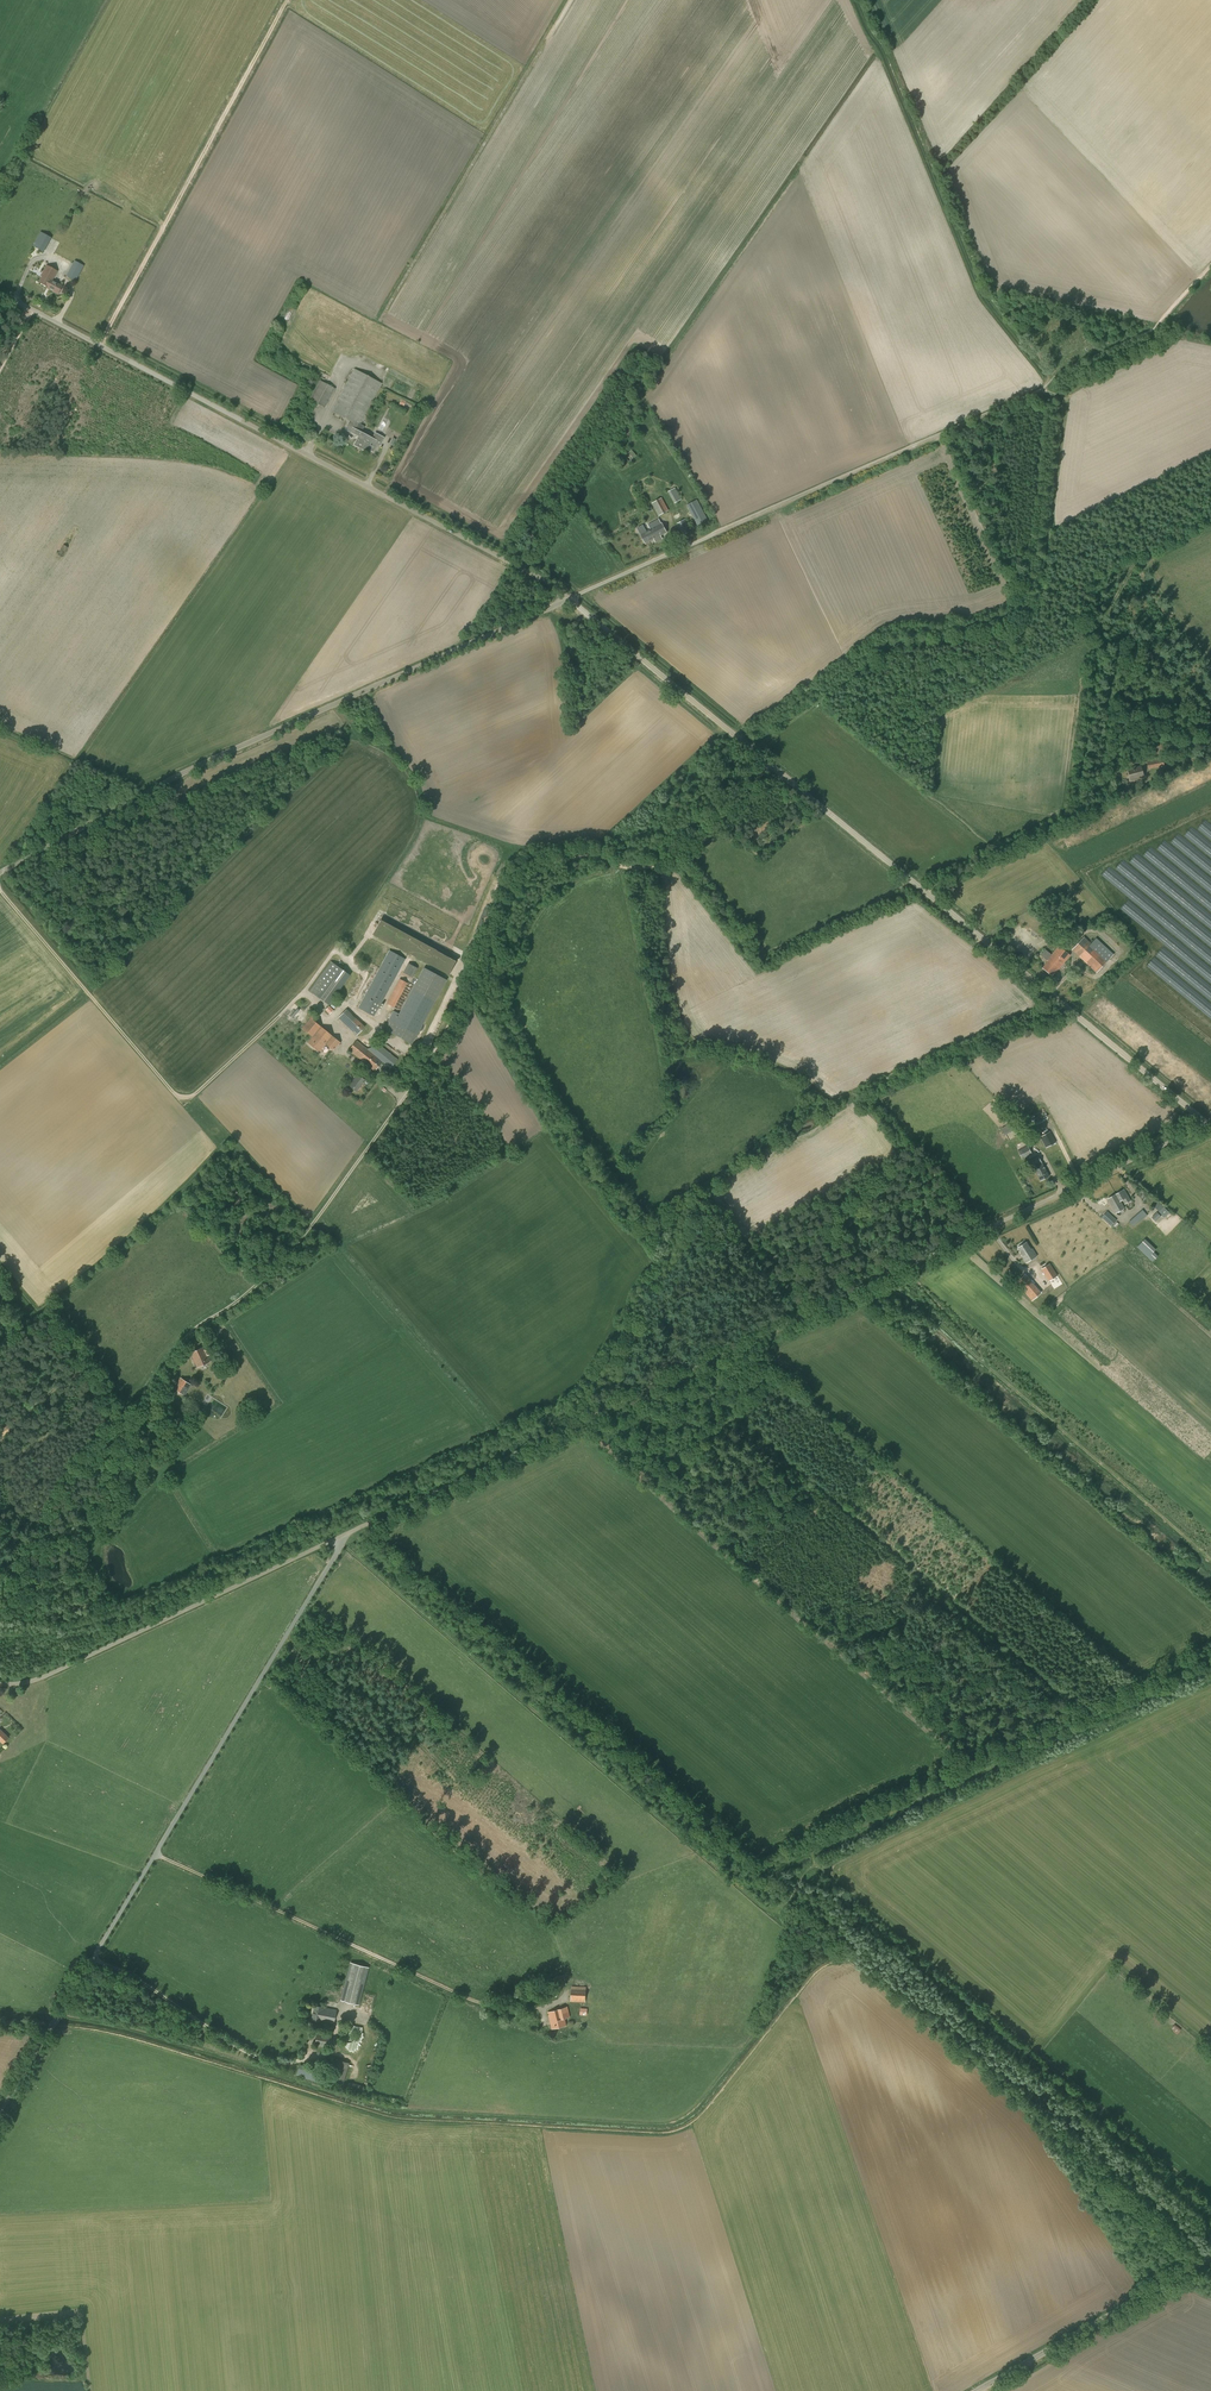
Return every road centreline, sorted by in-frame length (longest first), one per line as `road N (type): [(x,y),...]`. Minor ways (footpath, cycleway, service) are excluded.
road 1 (track): [(0,1612),(110,1426),(193,1329),(310,1225),(421,1072),(463,998),(513,878),(587,854),(637,868),(668,861),(709,834),(766,762)]
road 2 (unclassified): [(347,1533),(1208,1124)]
road 3 (unclassified): [(1208,1124),(568,598)]
road 4 (unclassified): [(0,2108),(347,1533)]
road 5 (unclassified): [(568,598),(0,293)]
road 6 (track): [(815,1865),(786,1903),(762,1907),(362,1562),(357,1528)]
road 7 (tertiary): [(0,874),(220,756),(568,598)]
road 8 (track): [(750,749),(888,645),(967,636),(1031,615),(1059,396),(1045,386)]
road 9 (unclassified): [(568,598),(1033,392)]
road 10 (track): [(99,344),(286,0)]
road 11 (unclassified): [(0,1683),(48,1675),(347,1533)]
road 12 (unclassified): [(972,2390),(1210,2256)]
road 13 (track): [(1059,396),(1064,386),(1157,339),(1149,331)]

